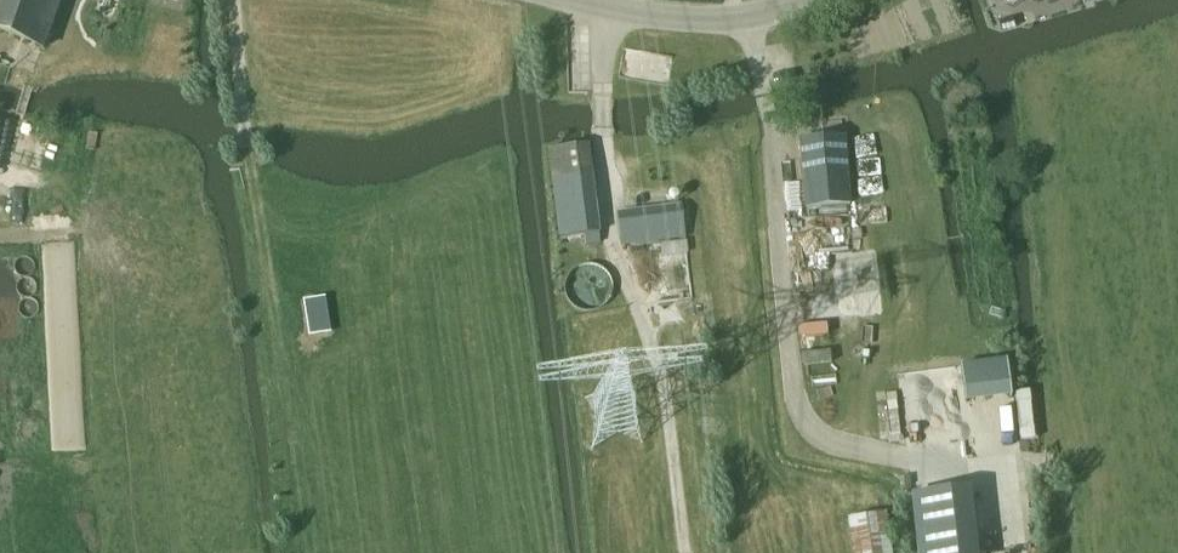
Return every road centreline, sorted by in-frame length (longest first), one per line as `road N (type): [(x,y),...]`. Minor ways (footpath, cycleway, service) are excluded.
road 1 (tertiary): [(577,0),(722,20),(802,0)]

